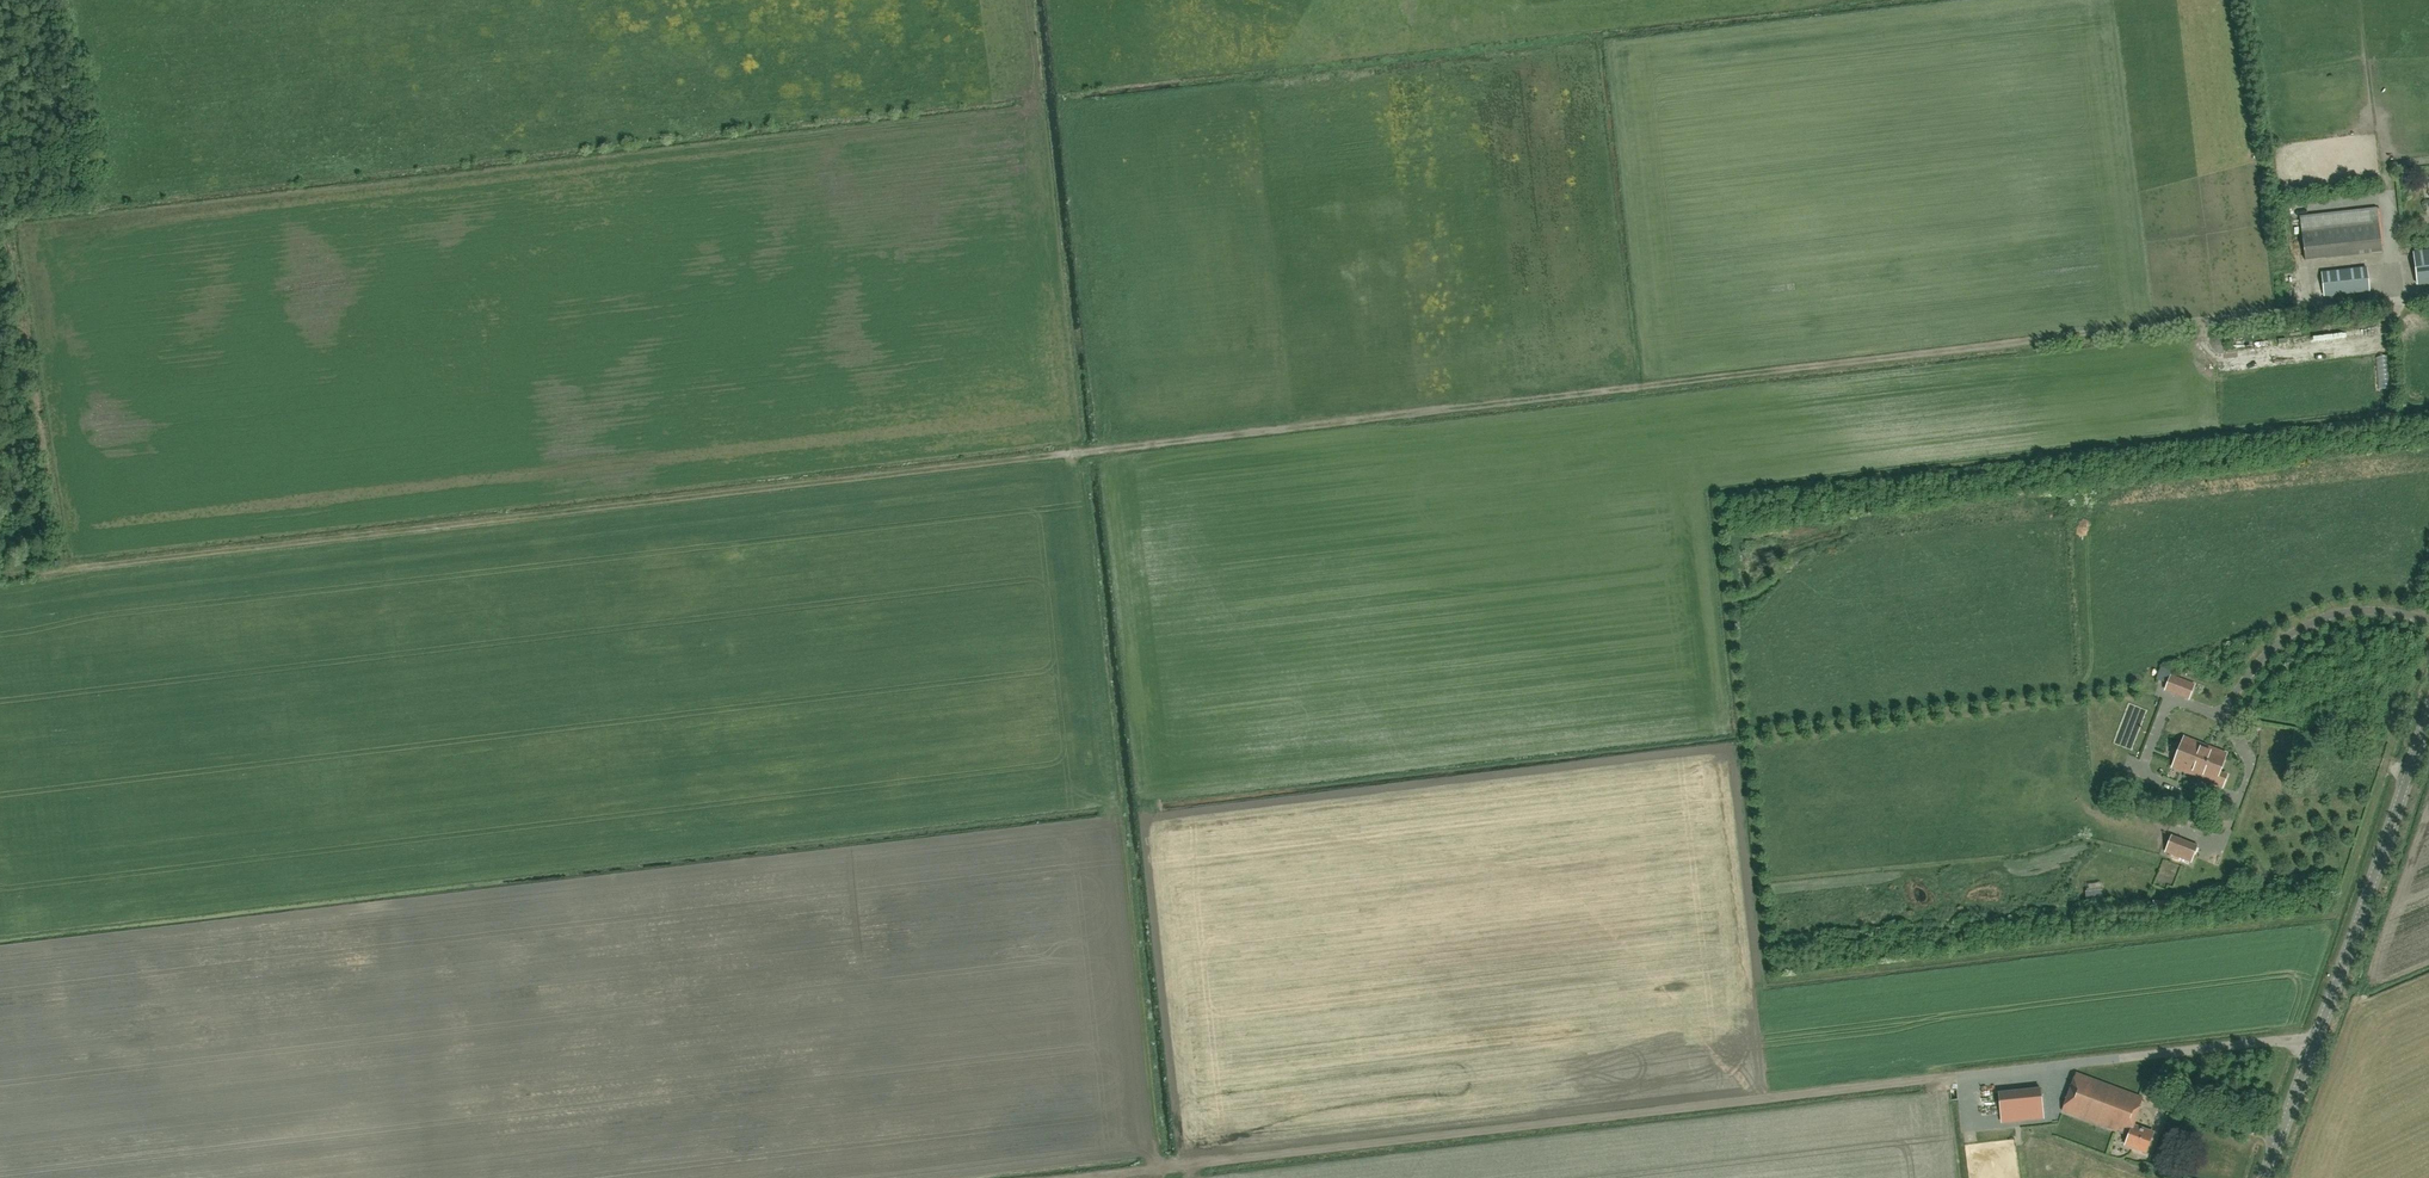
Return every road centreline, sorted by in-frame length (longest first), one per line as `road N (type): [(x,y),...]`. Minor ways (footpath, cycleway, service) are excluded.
road 1 (tertiary): [(2261,1177),(2428,711)]

